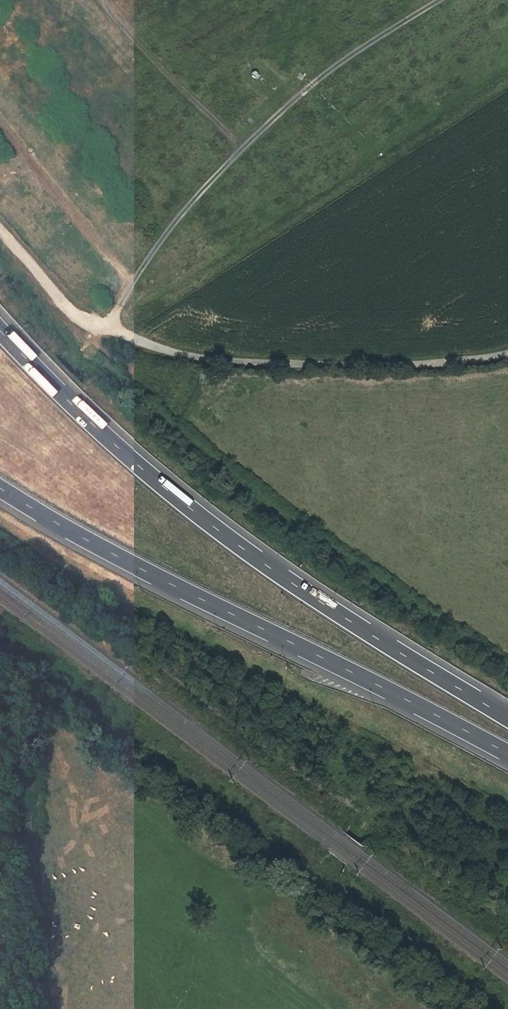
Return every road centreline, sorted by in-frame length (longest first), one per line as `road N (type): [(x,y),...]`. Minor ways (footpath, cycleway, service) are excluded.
road 1 (motorway): [(507,720),(374,638),(181,500),(0,330)]
road 2 (motorway): [(0,487),(151,575),(507,754)]
road 3 (track): [(107,330),(211,178),(295,97),(438,0)]
road 4 (track): [(507,357),(356,368),(205,360),(74,315)]
road 5 (track): [(241,149),(105,0)]

